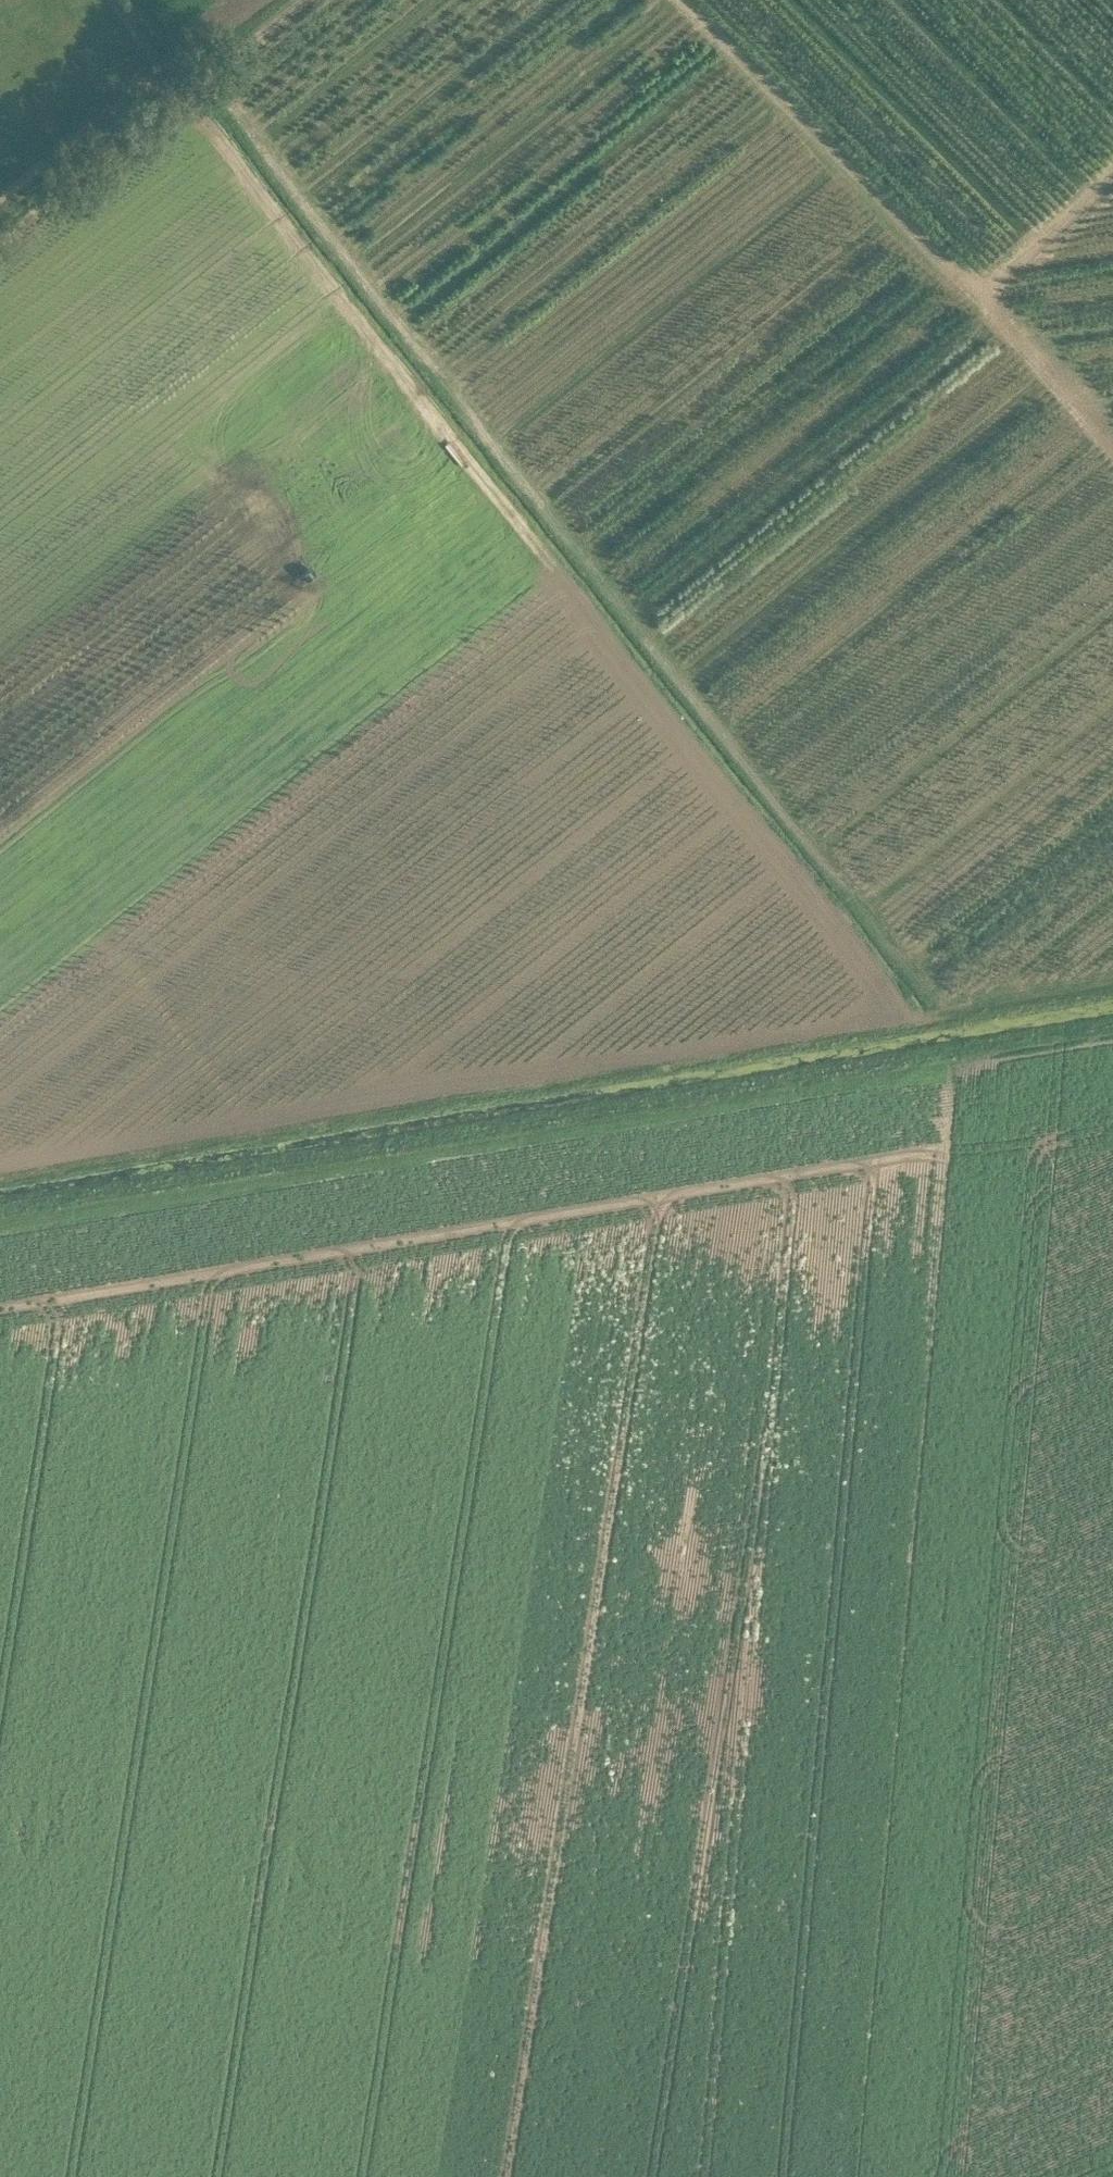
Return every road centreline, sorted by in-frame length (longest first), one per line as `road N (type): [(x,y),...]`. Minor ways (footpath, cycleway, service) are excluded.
road 1 (track): [(1112,991),(0,1179)]
road 2 (track): [(0,247),(302,0)]
road 3 (track): [(1112,183),(985,281),(1112,418)]

